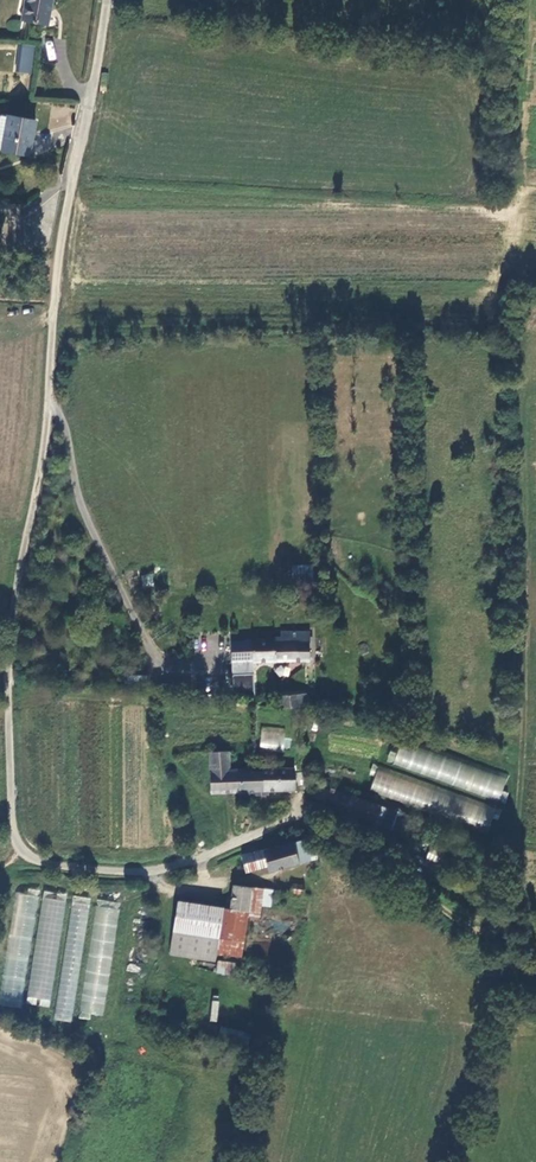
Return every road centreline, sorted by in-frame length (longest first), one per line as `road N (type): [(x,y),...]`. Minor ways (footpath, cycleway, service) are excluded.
road 1 (unclassified): [(303,813),(152,868),(71,864),(27,856),(16,844),(9,658),(40,477),(57,266),(106,0)]
road 2 (track): [(48,394),(92,533),(164,667)]

